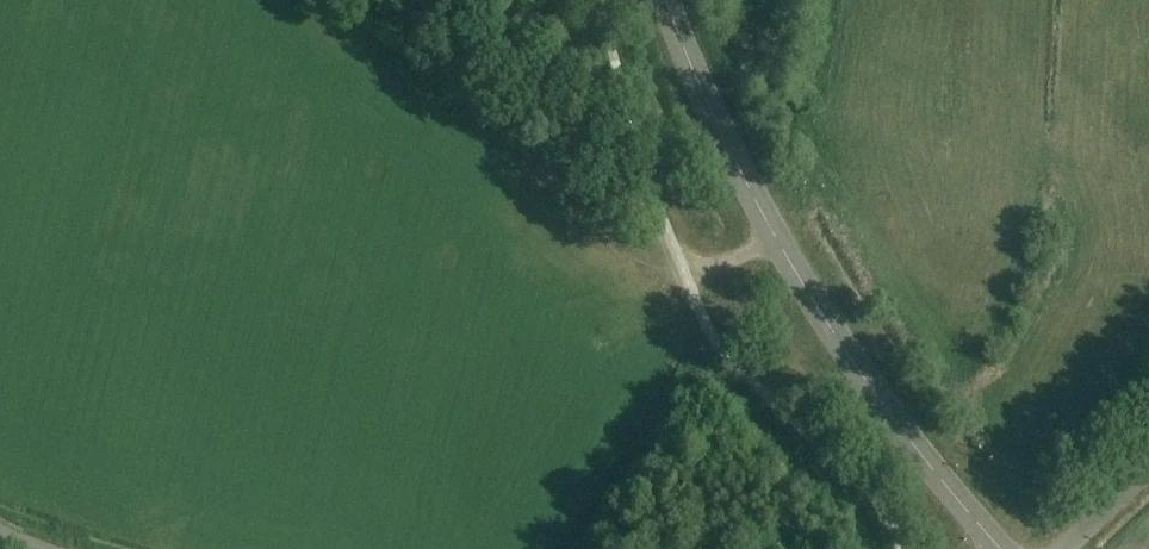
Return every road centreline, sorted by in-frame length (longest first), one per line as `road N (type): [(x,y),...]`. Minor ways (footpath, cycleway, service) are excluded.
road 1 (tertiary): [(1002,548),(805,285),(742,176),(668,0)]
road 2 (track): [(779,240),(707,262),(625,162),(420,0)]

